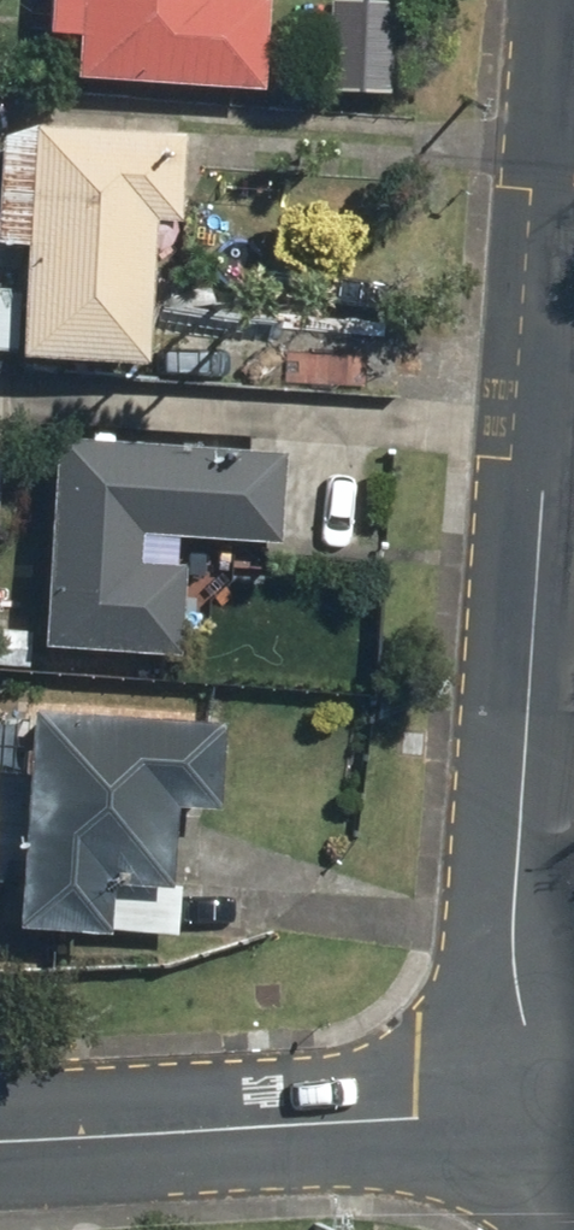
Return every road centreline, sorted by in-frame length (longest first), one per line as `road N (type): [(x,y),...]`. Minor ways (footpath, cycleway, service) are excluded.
road 1 (residential): [(573,114),(518,910),(521,996),(564,1110)]
road 2 (tertiary): [(0,1141),(564,1110)]

